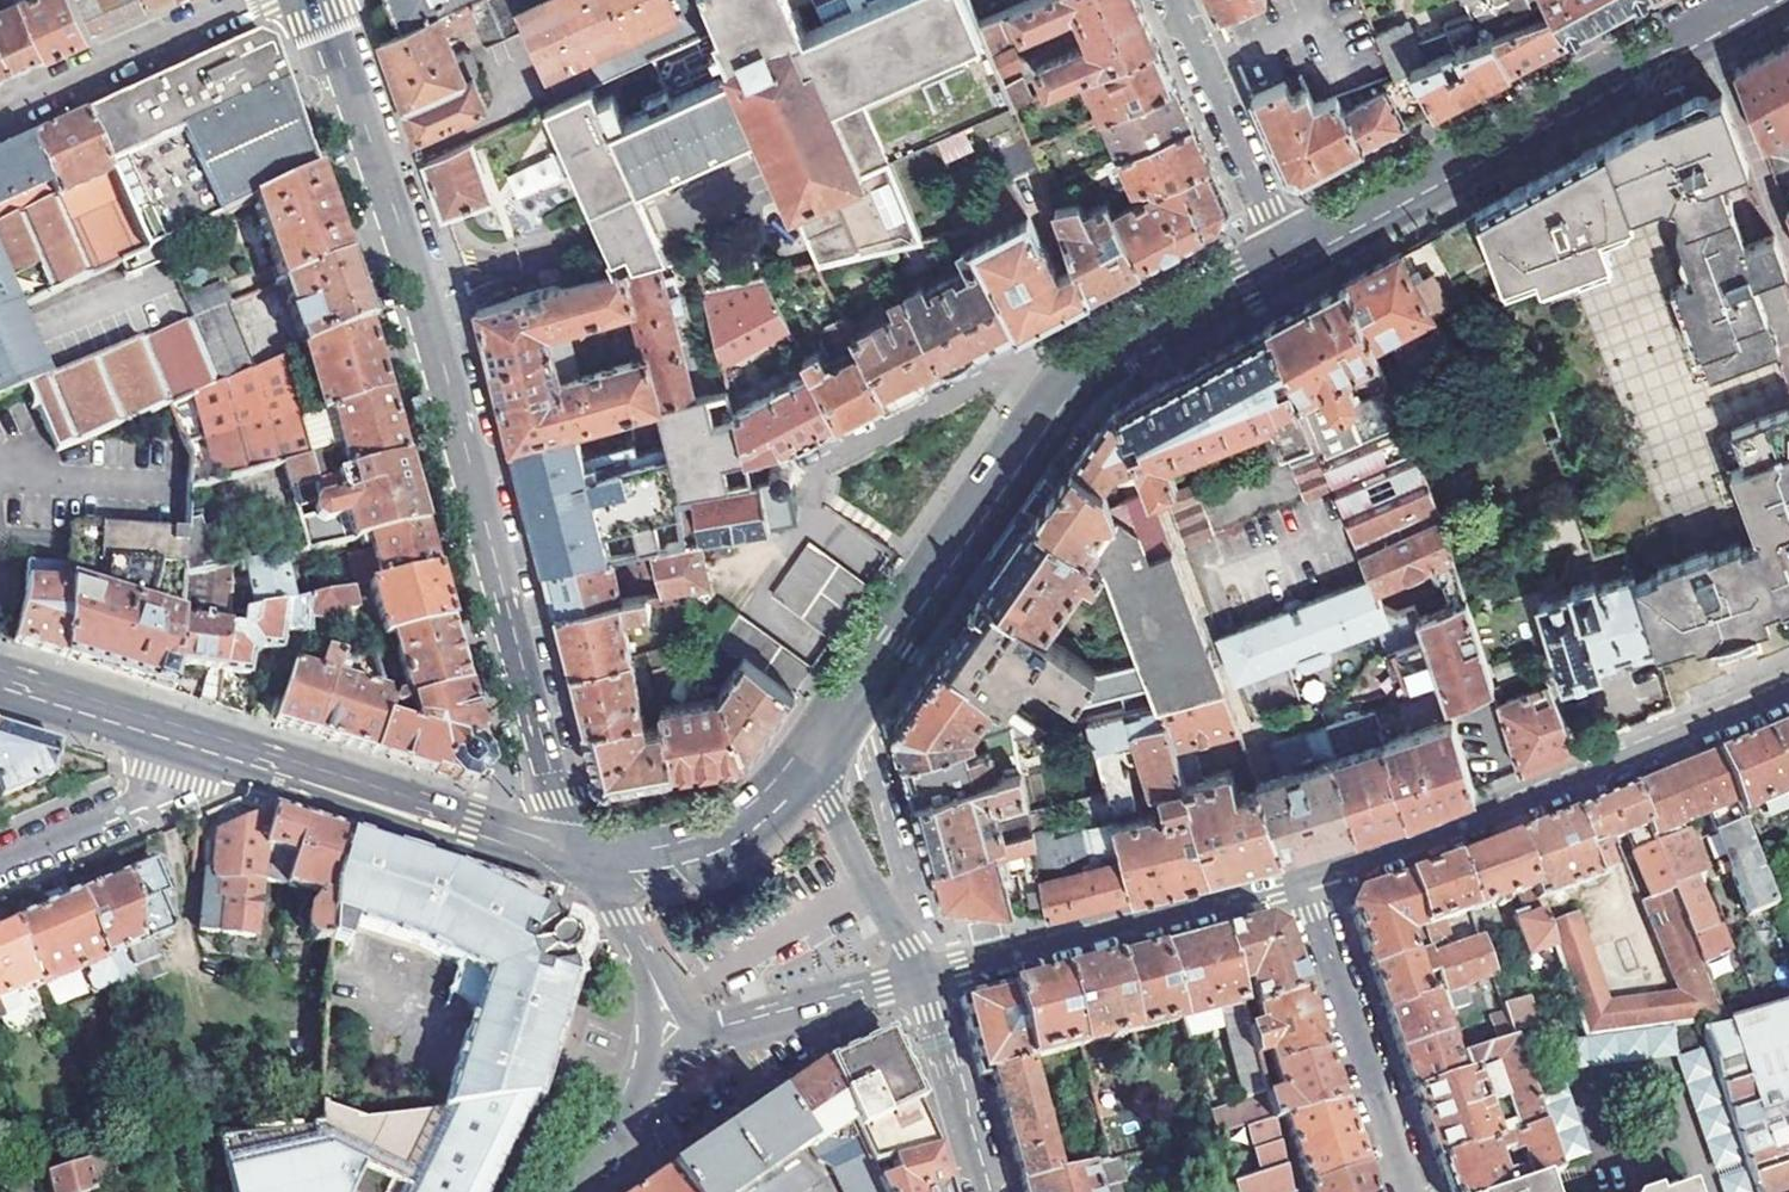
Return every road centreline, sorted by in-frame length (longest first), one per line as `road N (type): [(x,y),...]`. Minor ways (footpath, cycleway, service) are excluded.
road 1 (secondary): [(317,0),(417,281),(551,775),(588,858)]
road 2 (secondary): [(806,757),(1066,381),(1105,350),(1287,255)]
road 3 (secondary): [(1287,255),(1759,0)]
road 4 (residential): [(1305,878),(1788,691)]
road 5 (secondary): [(202,740),(588,858)]
road 6 (residential): [(920,976),(1305,878)]
road 7 (residential): [(1305,878),(1413,1191)]
road 8 (residential): [(1174,0),(1287,255)]
road 9 (residential): [(240,0),(0,109)]
road 10 (secondary): [(588,858),(658,857),(696,847),(761,808),(806,757)]
road 11 (residential): [(675,1033),(920,976)]
road 12 (residential): [(920,976),(806,757)]
road 13 (residential): [(202,740),(180,780),(0,860)]
road 14 (residential): [(981,1191),(920,976)]
road 15 (secondary): [(0,671),(202,740)]
road 16 (secondary): [(588,858),(675,1033)]
road 17 (secondary): [(675,1033),(627,1117),(565,1191)]

